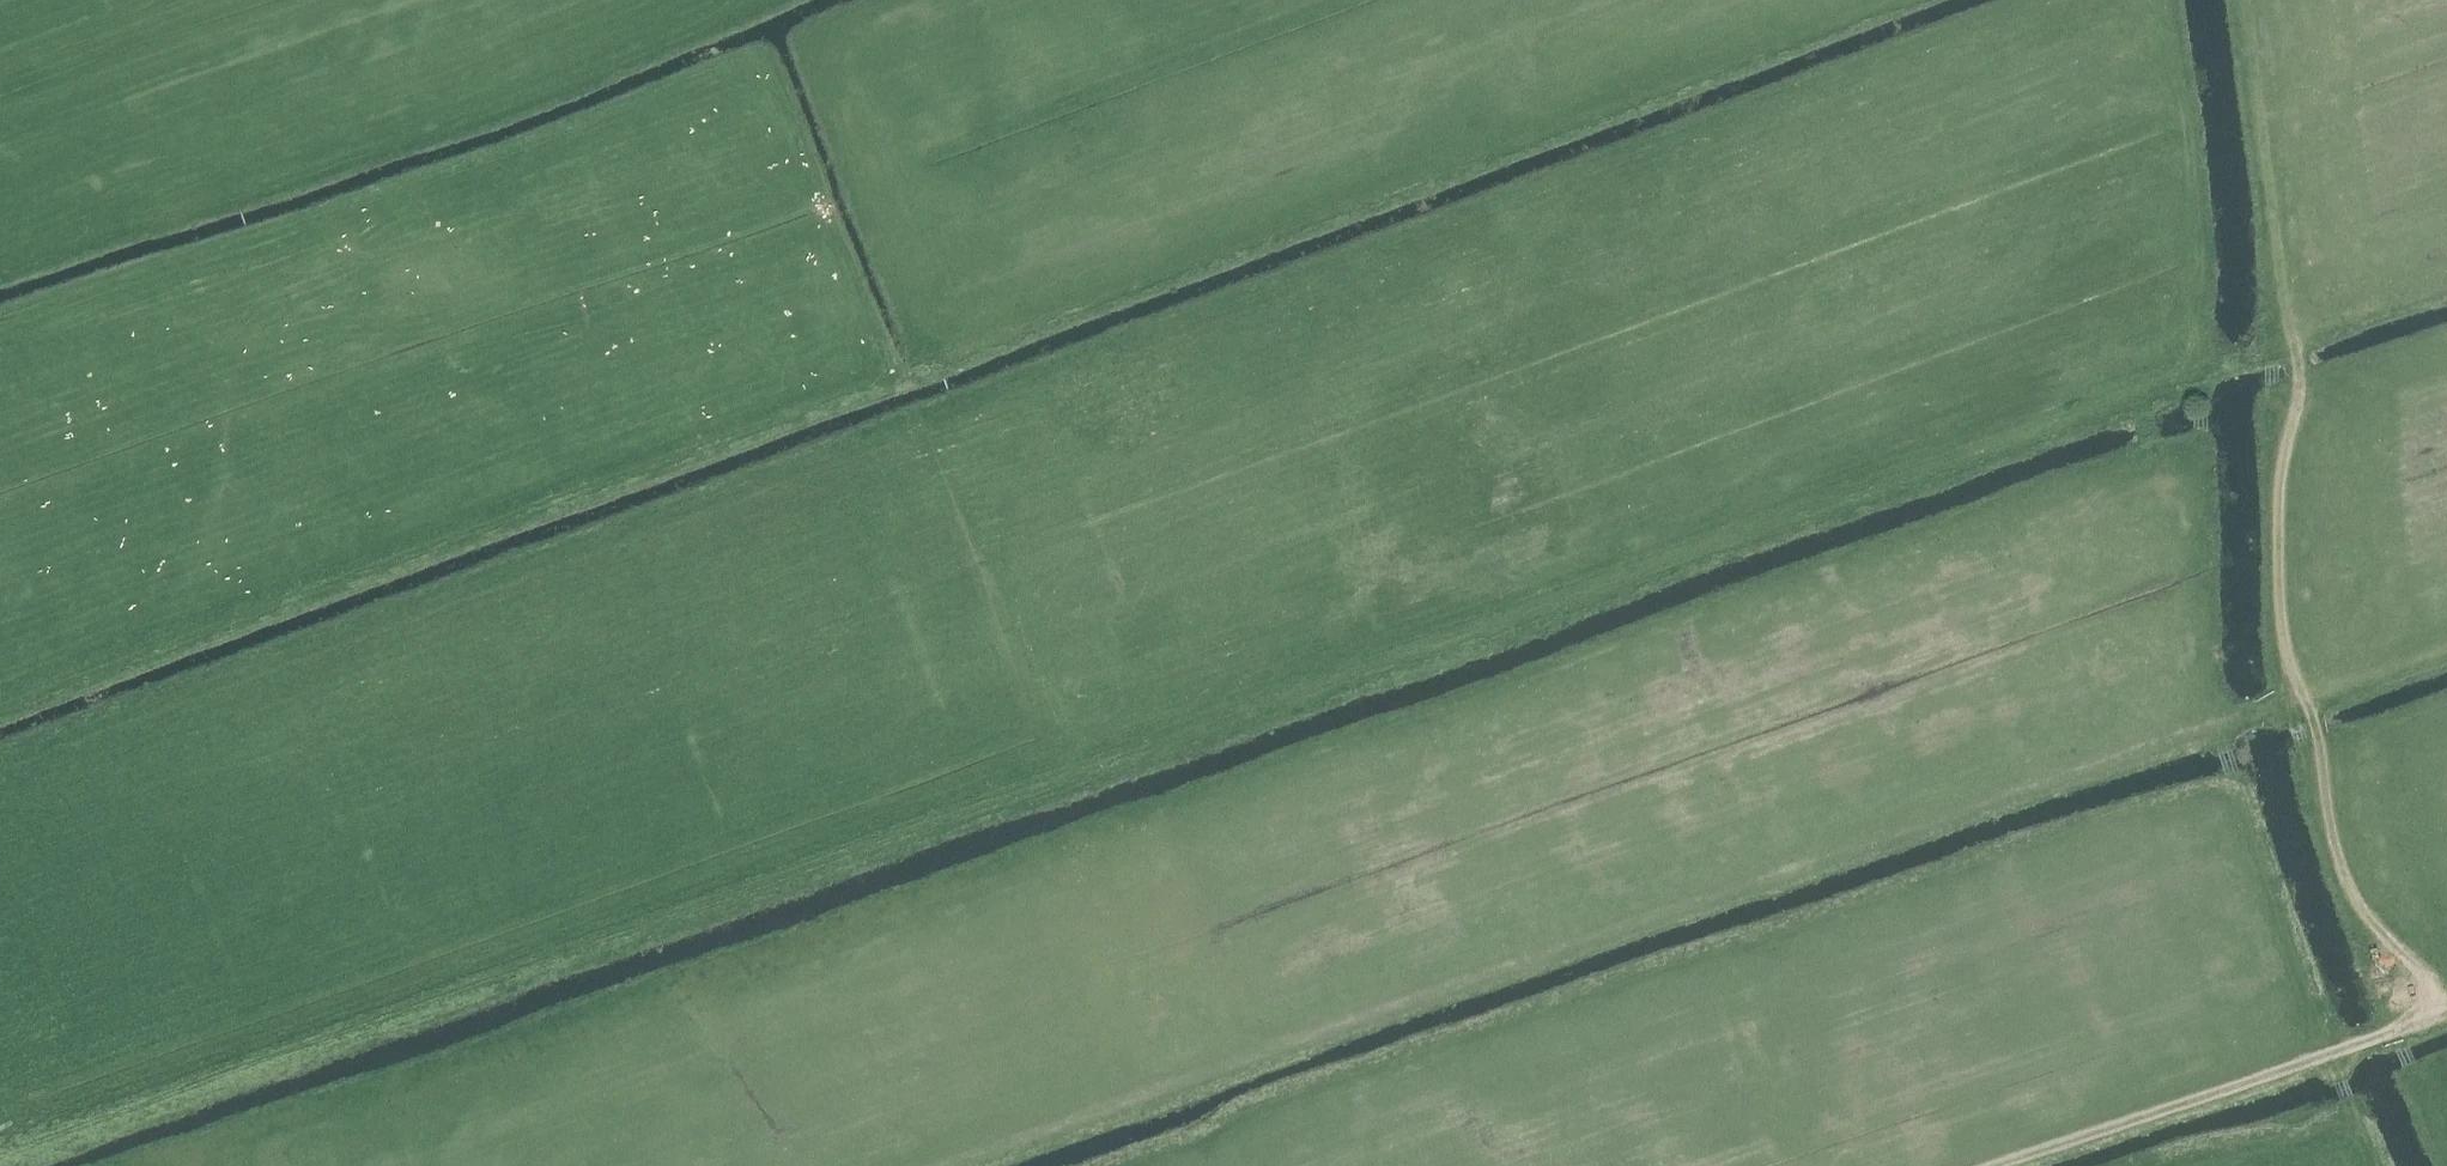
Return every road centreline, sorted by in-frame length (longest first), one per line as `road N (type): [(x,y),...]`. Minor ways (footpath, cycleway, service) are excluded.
road 1 (track): [(2443,1016),(2421,971),(2370,919),(2345,876),(2315,724),(2284,639),(2277,534),(2300,387),(2297,354)]
road 2 (track): [(2446,1015),(1983,1165)]

